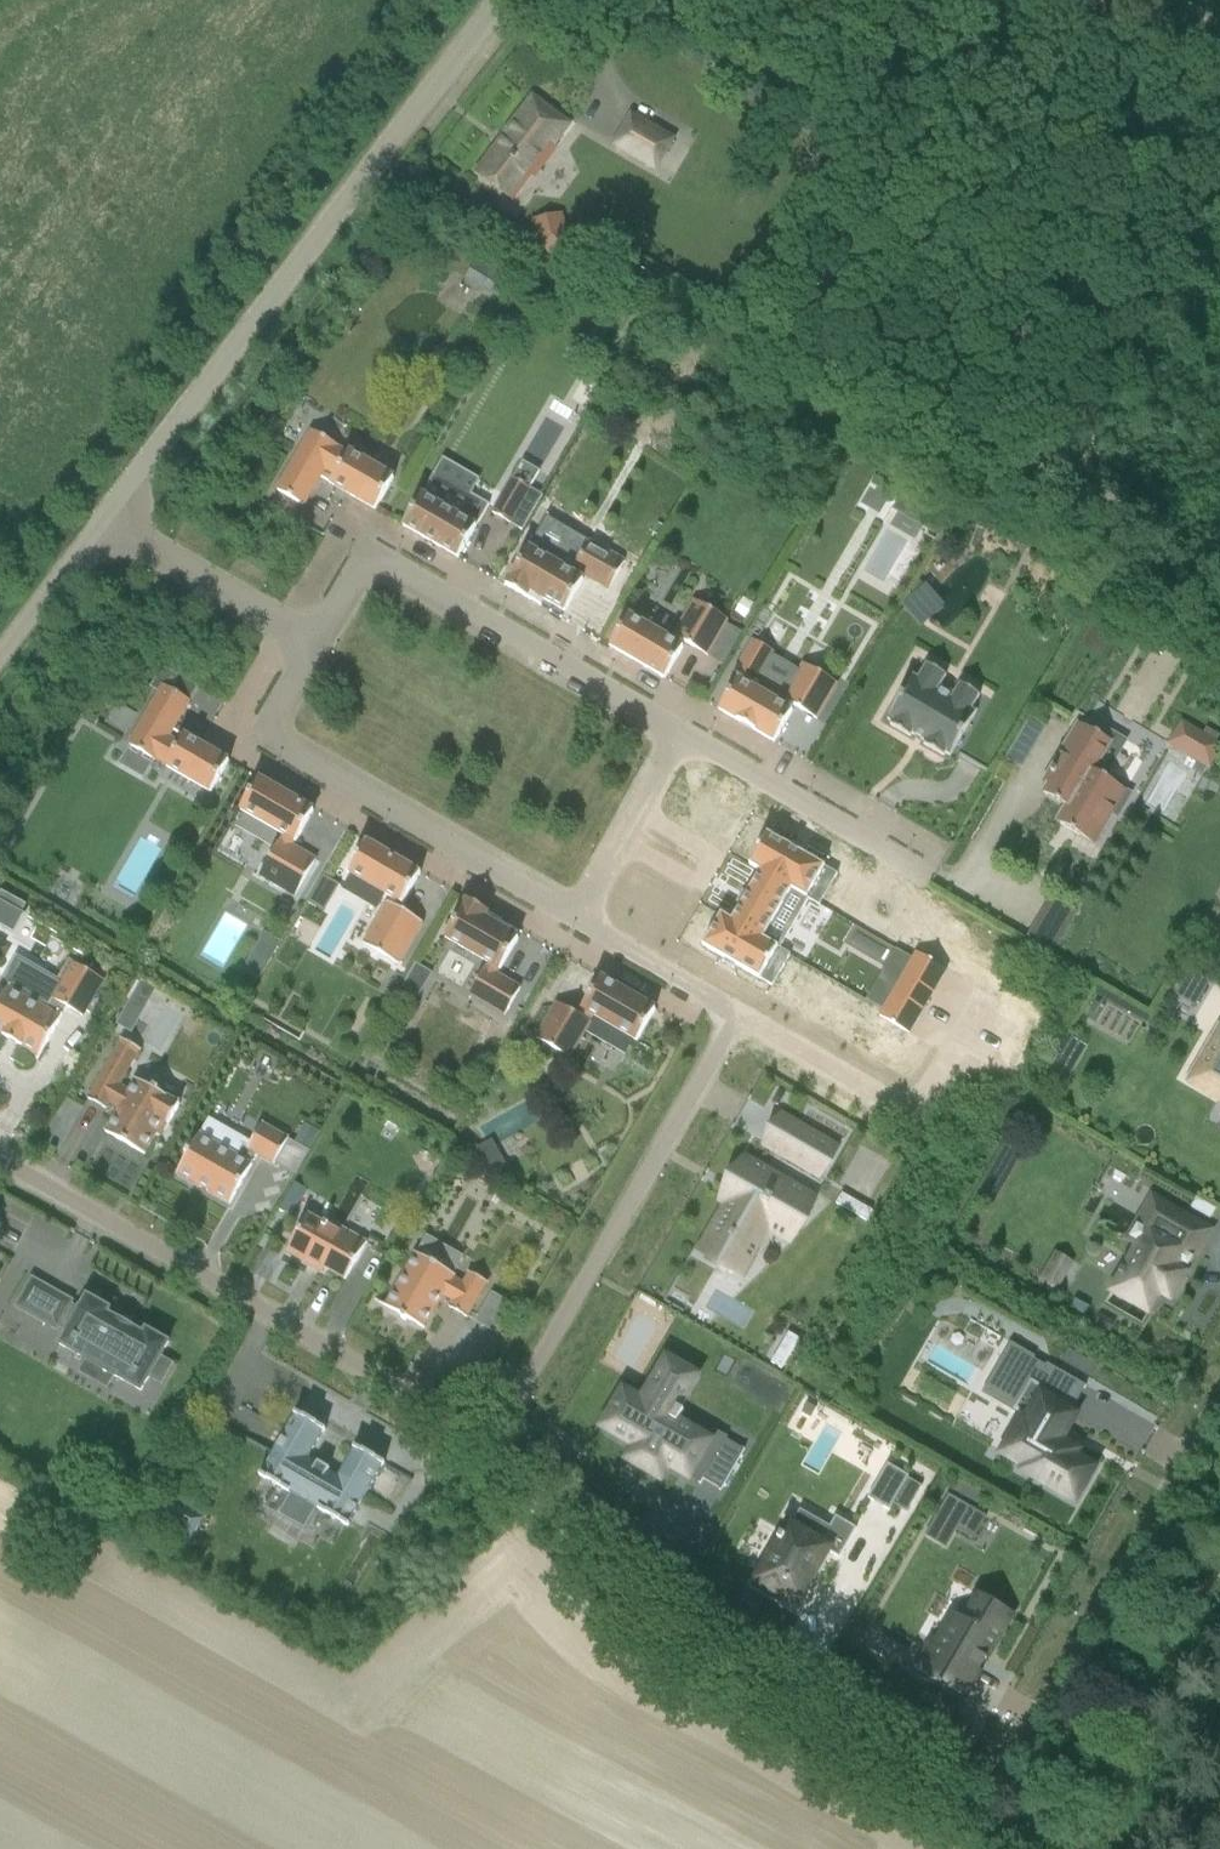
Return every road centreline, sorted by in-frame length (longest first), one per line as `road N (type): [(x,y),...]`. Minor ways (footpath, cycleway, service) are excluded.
road 1 (residential): [(496,1441),(641,1615),(986,1807),(1219,1403)]
road 2 (residential): [(103,517),(497,0)]
road 3 (residential): [(496,1441),(0,1159)]
road 4 (residential): [(743,1014),(496,1441)]
road 5 (residential): [(319,646),(263,745),(580,922)]
road 6 (residential): [(319,646),(368,558),(681,738)]
road 7 (residential): [(743,1014),(917,1112),(968,1021)]
road 8 (residential): [(681,738),(918,875)]
road 9 (residential): [(103,517),(319,646)]
road 10 (residential): [(623,844),(699,887),(717,856),(640,812)]
road 11 (residential): [(580,922),(743,1014)]
road 12 (residential): [(0,655),(103,517)]
road 13 (unclassified): [(1219,71),(1096,0)]

